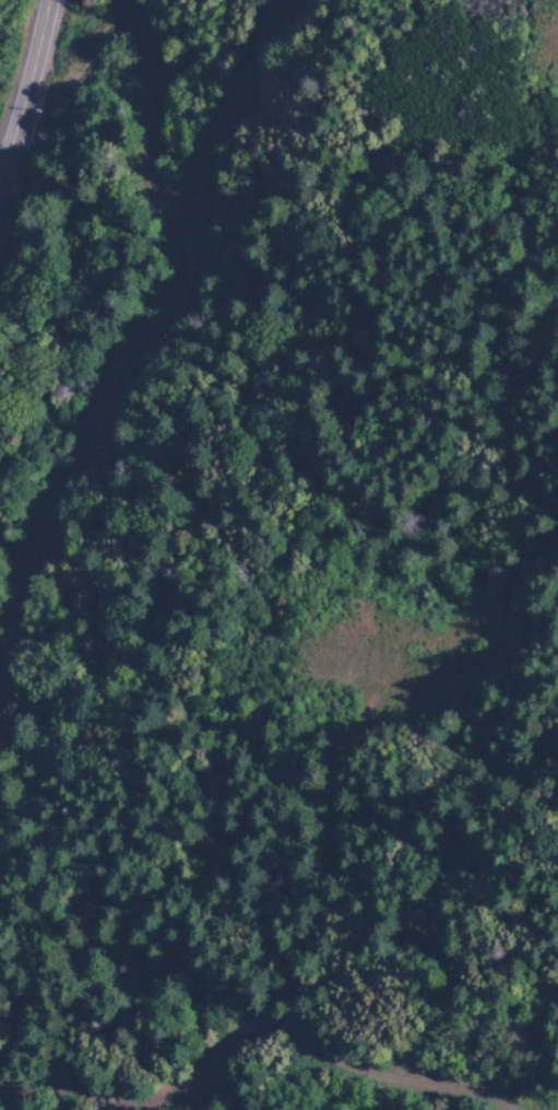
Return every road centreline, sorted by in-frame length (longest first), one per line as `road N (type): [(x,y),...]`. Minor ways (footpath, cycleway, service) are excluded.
road 1 (track): [(21,1109),(205,1005),(310,1028),(425,1109)]
road 2 (secondary): [(0,181),(36,110),(73,0)]

